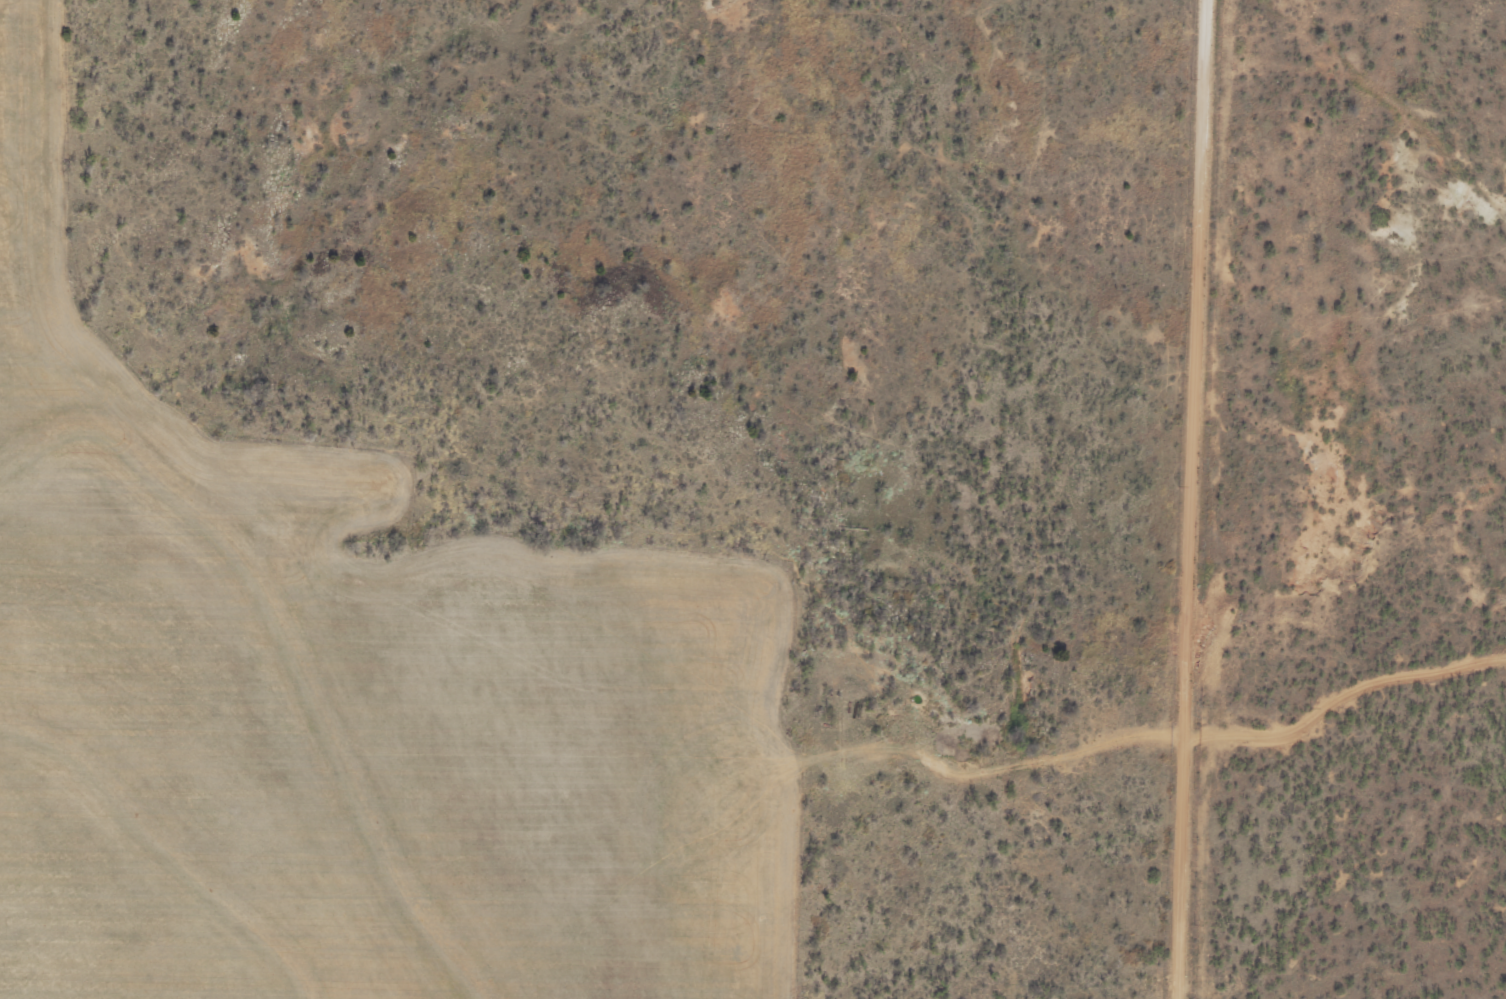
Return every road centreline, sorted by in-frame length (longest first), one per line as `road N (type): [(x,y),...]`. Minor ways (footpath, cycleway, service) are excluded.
road 1 (residential): [(1180,998),(1210,0)]
road 2 (residential): [(1505,666),(1356,689),(1292,731),(1187,736)]

